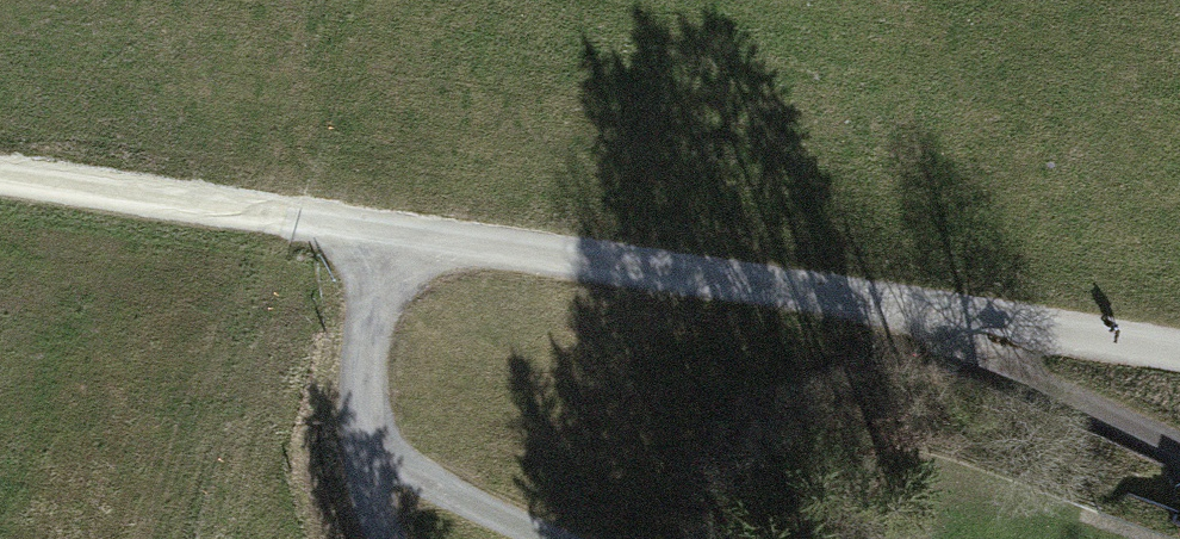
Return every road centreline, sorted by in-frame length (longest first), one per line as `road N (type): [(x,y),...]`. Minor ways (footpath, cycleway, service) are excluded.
road 1 (track): [(376,228),(1179,346)]
road 2 (track): [(0,173),(376,228)]
road 3 (track): [(385,538),(361,452),(354,347),(376,228)]
road 4 (track): [(361,452),(561,538)]

